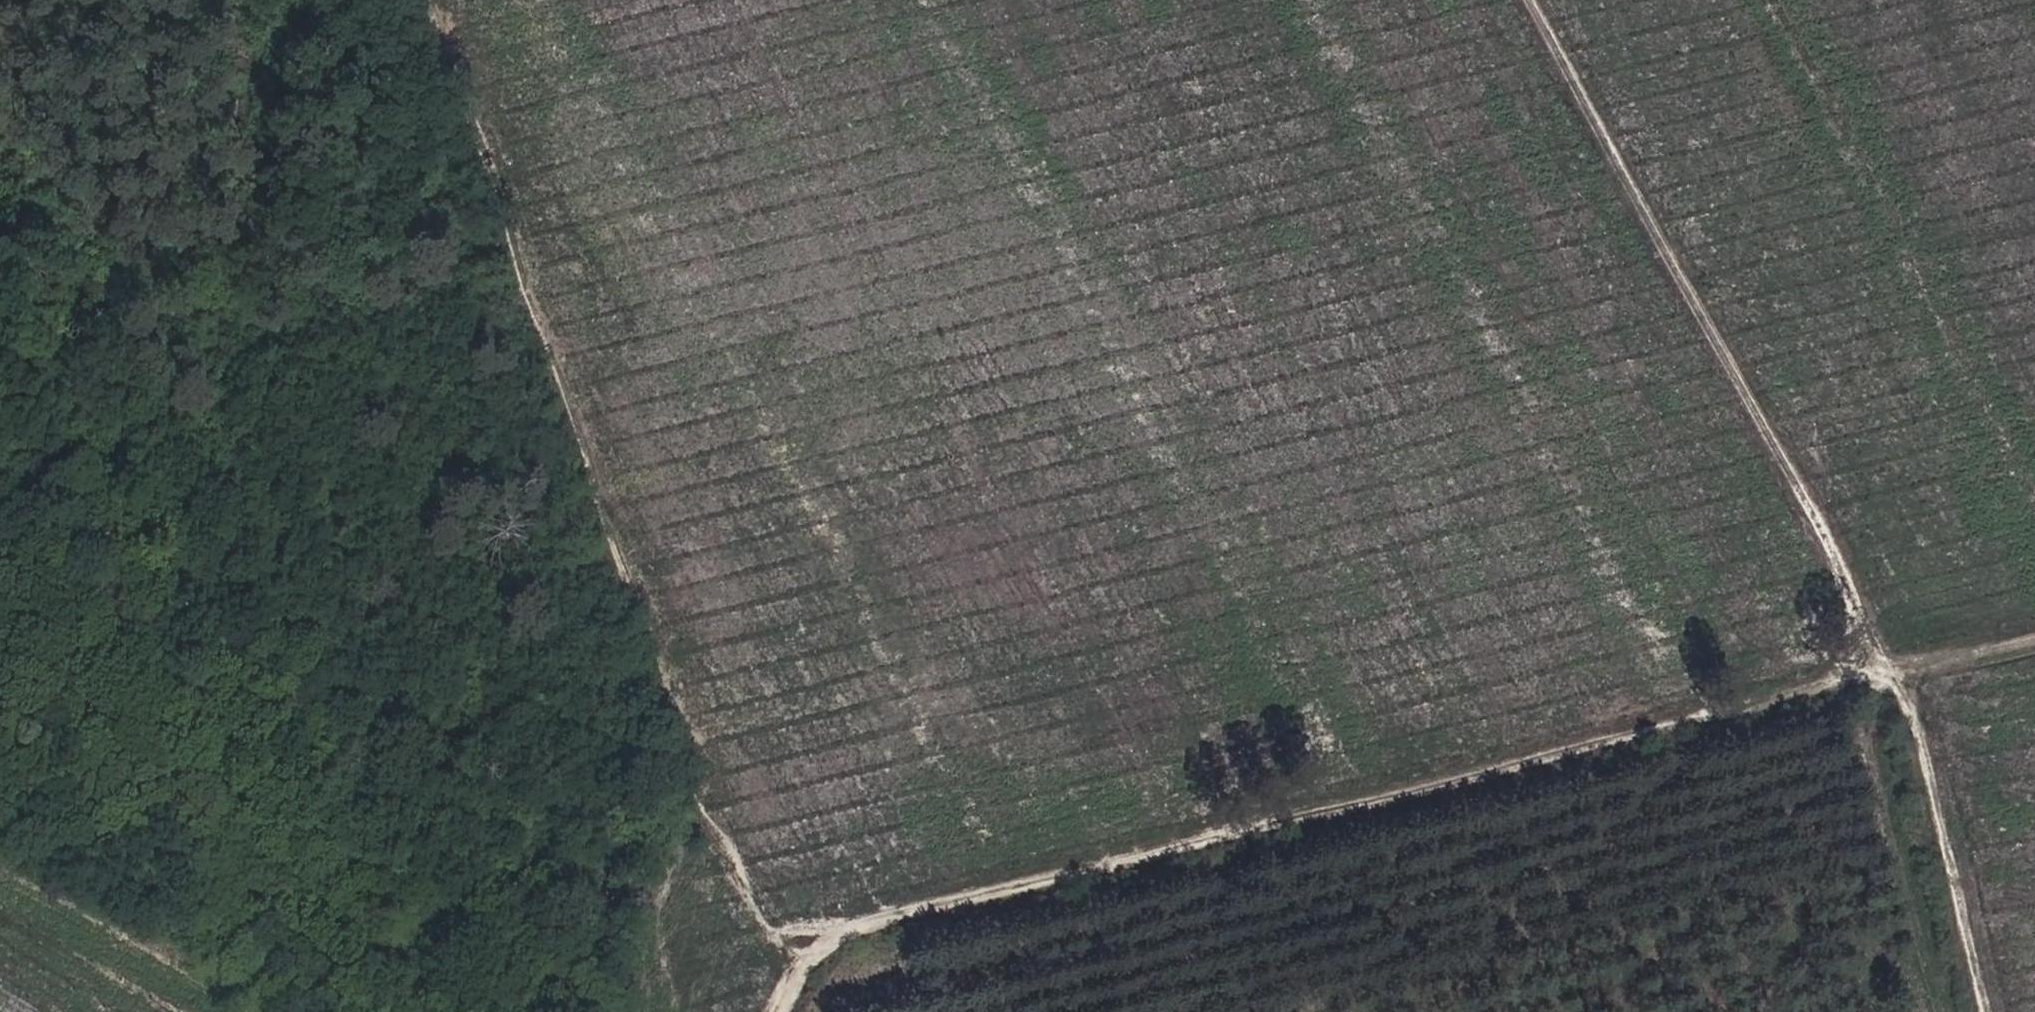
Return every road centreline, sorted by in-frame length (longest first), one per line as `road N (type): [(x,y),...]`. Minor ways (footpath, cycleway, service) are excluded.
road 1 (track): [(785,1011),(809,964),(908,913),(1806,697),(1866,666)]

